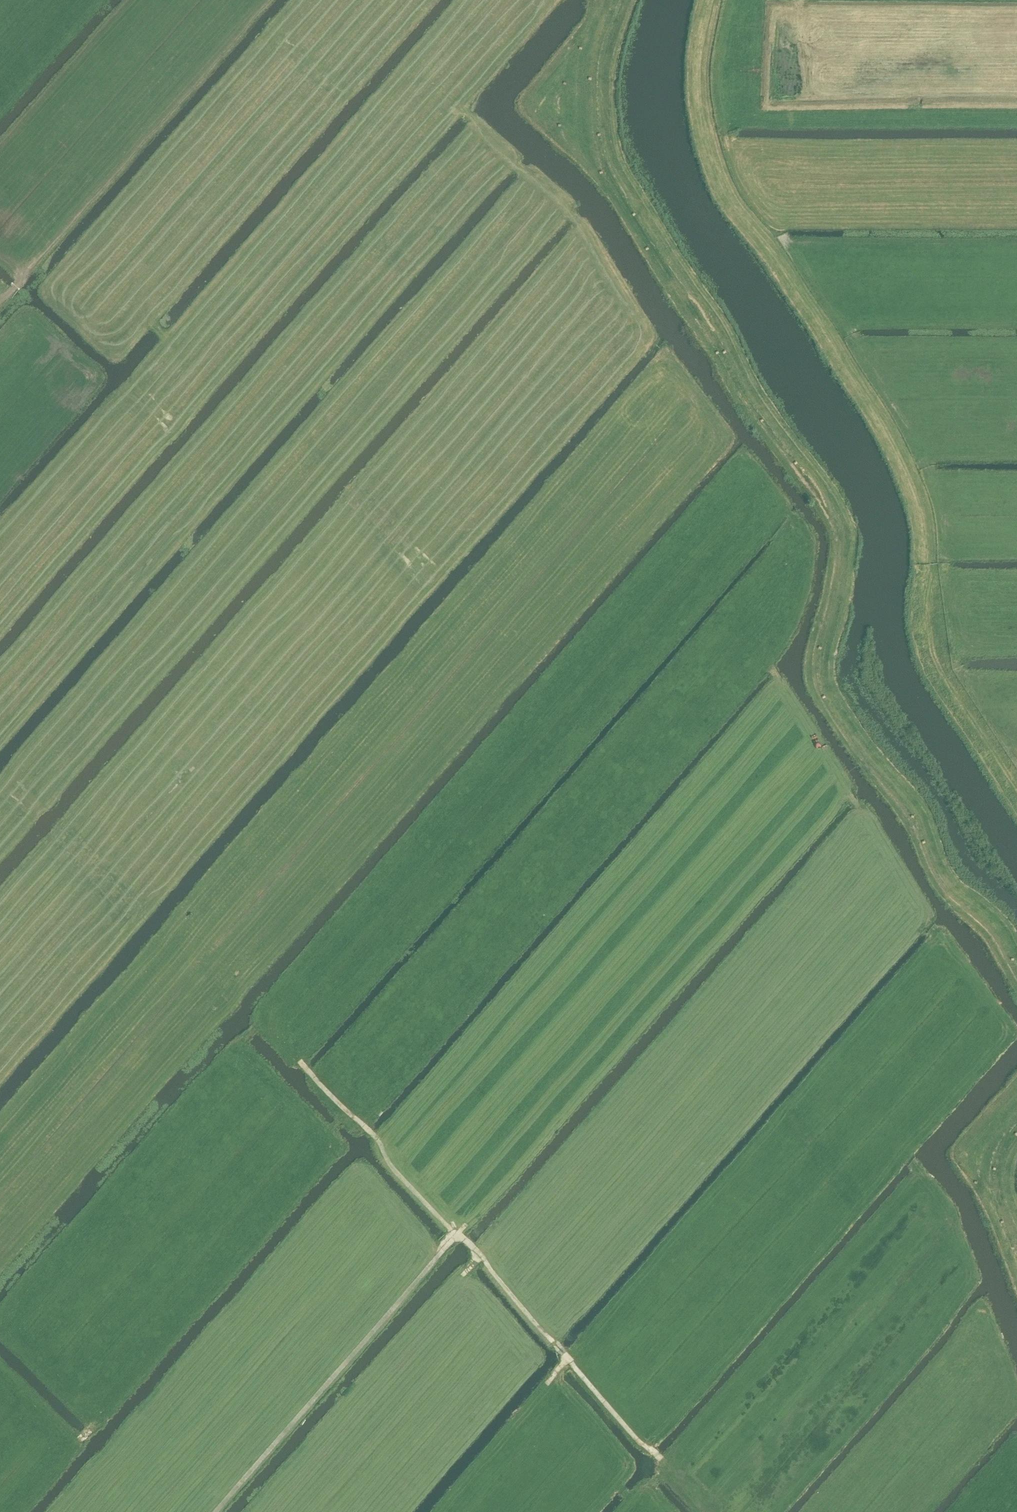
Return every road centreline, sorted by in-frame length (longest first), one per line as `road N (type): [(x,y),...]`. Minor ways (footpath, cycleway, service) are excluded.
road 1 (track): [(215,1511),(457,1233),(479,1258),(463,1276)]
road 2 (track): [(479,1258),(661,1459)]
road 3 (track): [(457,1233),(392,1166),(379,1137),(301,1062)]

